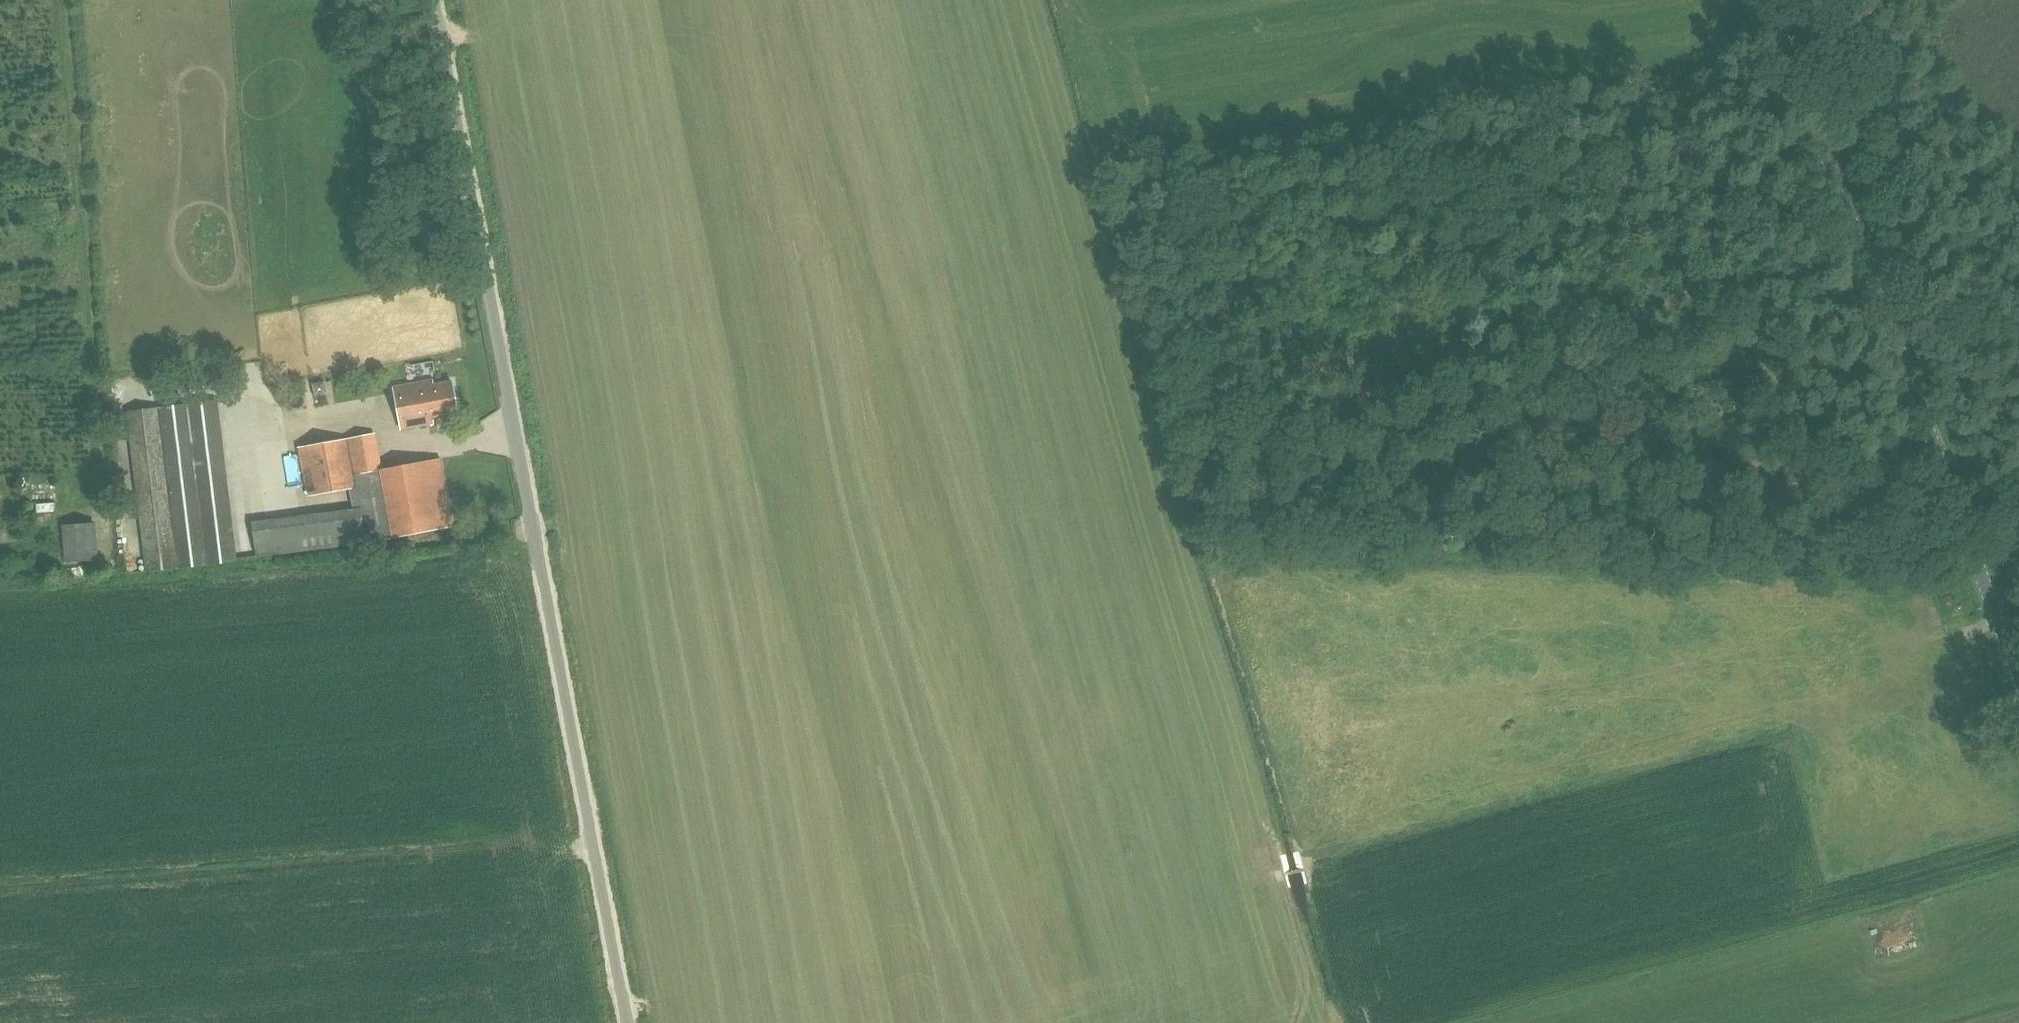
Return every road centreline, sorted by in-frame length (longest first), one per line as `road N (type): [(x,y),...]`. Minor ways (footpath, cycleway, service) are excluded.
road 1 (unclassified): [(628,1022),(434,0)]
road 2 (tertiary): [(2018,693),(1765,0)]

